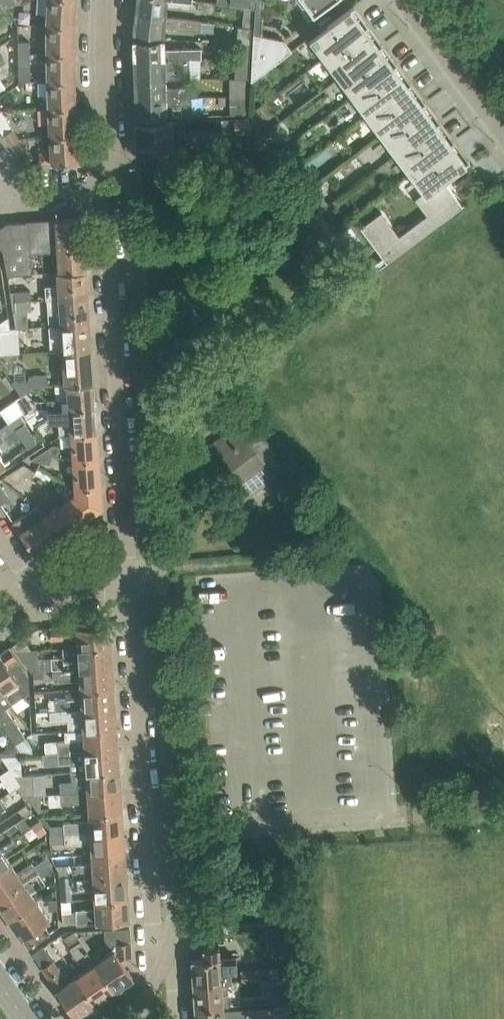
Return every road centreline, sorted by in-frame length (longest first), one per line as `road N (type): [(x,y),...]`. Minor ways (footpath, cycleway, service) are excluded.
road 1 (residential): [(178,1018),(155,924),(130,586)]
road 2 (residential): [(130,586),(109,217)]
road 3 (residential): [(108,0),(107,151),(85,195)]
road 4 (unclassified): [(503,126),(408,0)]

